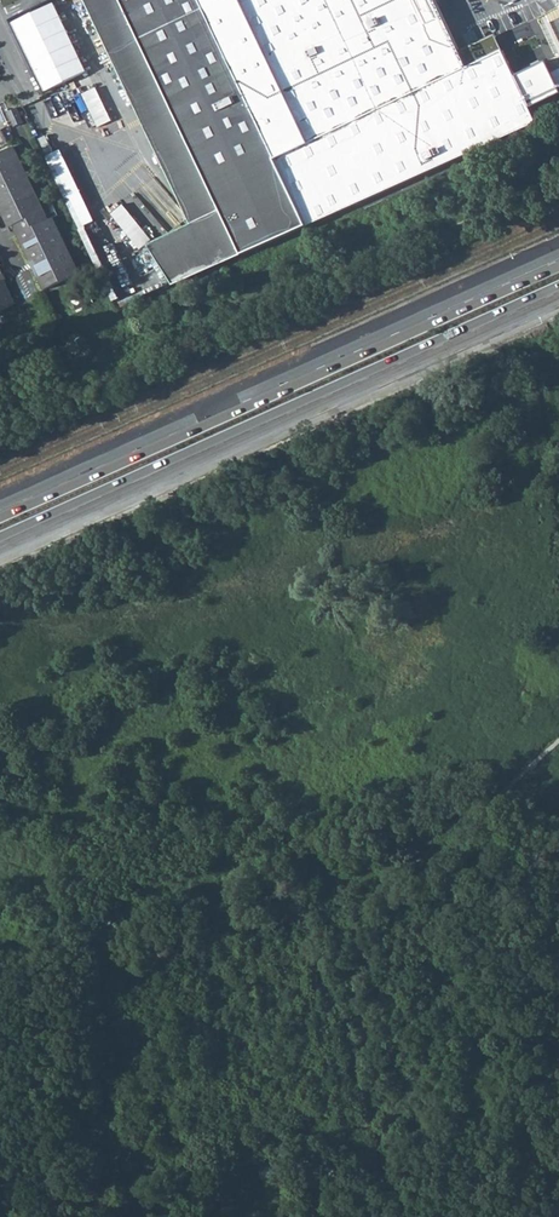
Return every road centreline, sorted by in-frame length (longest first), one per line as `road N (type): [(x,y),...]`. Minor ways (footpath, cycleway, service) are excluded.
road 1 (primary): [(558,258),(0,511)]
road 2 (primary): [(0,543),(558,292)]

